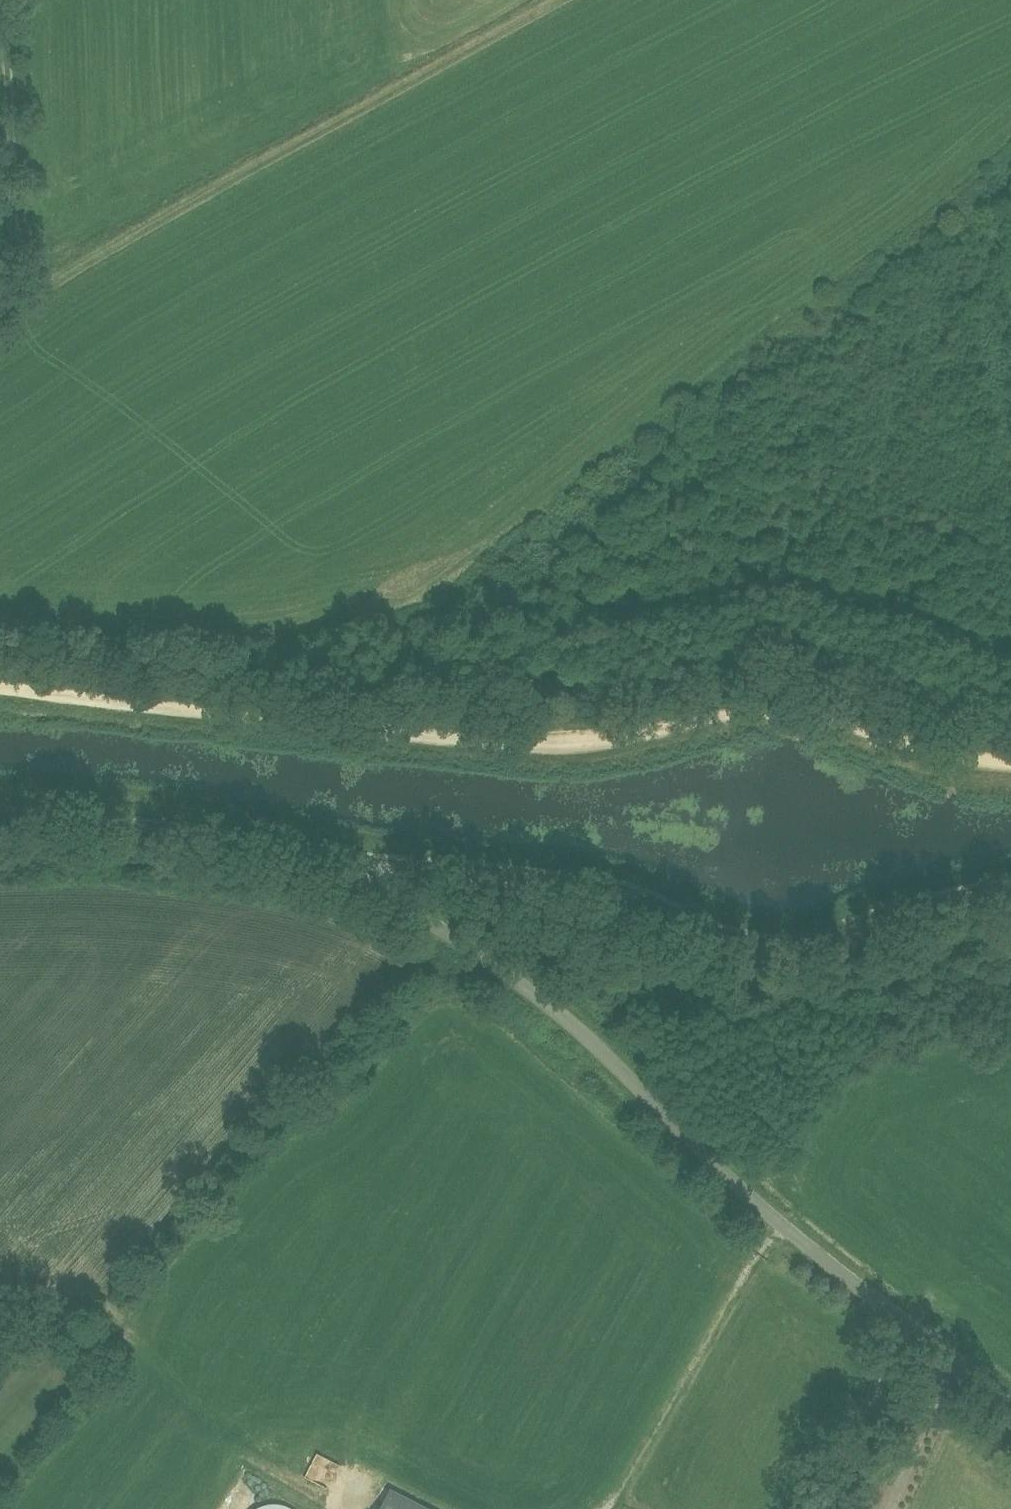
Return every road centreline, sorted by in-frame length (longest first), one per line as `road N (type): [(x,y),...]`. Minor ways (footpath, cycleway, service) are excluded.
road 1 (unclassified): [(1010,1399),(758,1198),(555,1012),(368,882),(261,843),(0,813)]
road 2 (track): [(0,690),(388,735),(520,742),(776,716),(1010,770)]
road 3 (track): [(1010,901),(772,948),(718,939),(610,899),(438,875),(368,882)]
road 4 (track): [(0,313),(554,0)]
road 5 (track): [(18,301),(3,0)]

